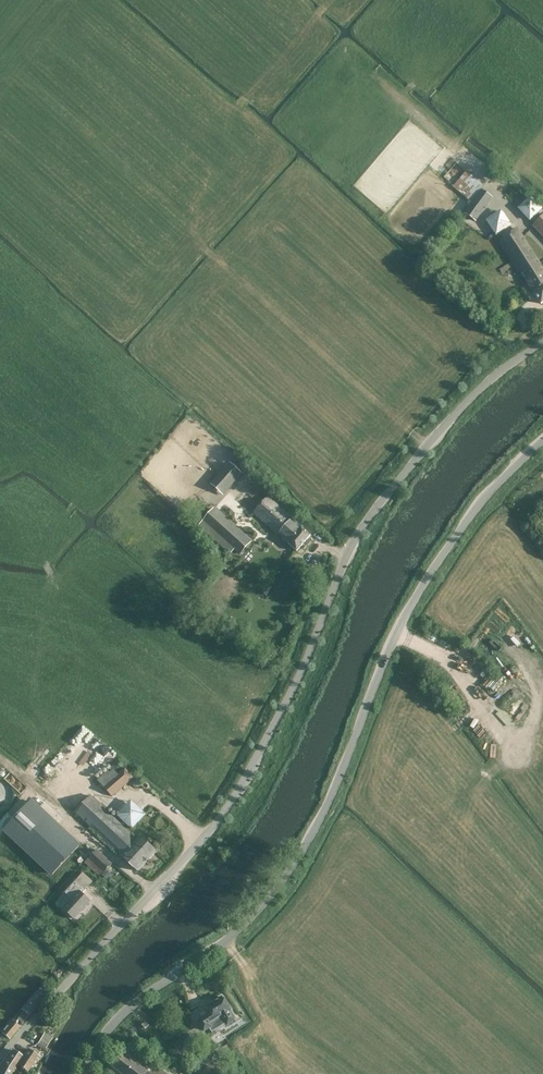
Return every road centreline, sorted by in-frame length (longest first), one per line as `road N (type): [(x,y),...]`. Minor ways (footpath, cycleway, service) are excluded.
road 1 (unclassified): [(0,1057),(221,816),(296,680),(361,530),(451,419),(542,345)]
road 2 (unclassified): [(86,1073),(120,1015),(226,940),(275,890),(322,815),(386,651),(422,588),(505,471),(542,434)]
road 3 (track): [(428,448),(190,232),(235,112),(333,0)]

